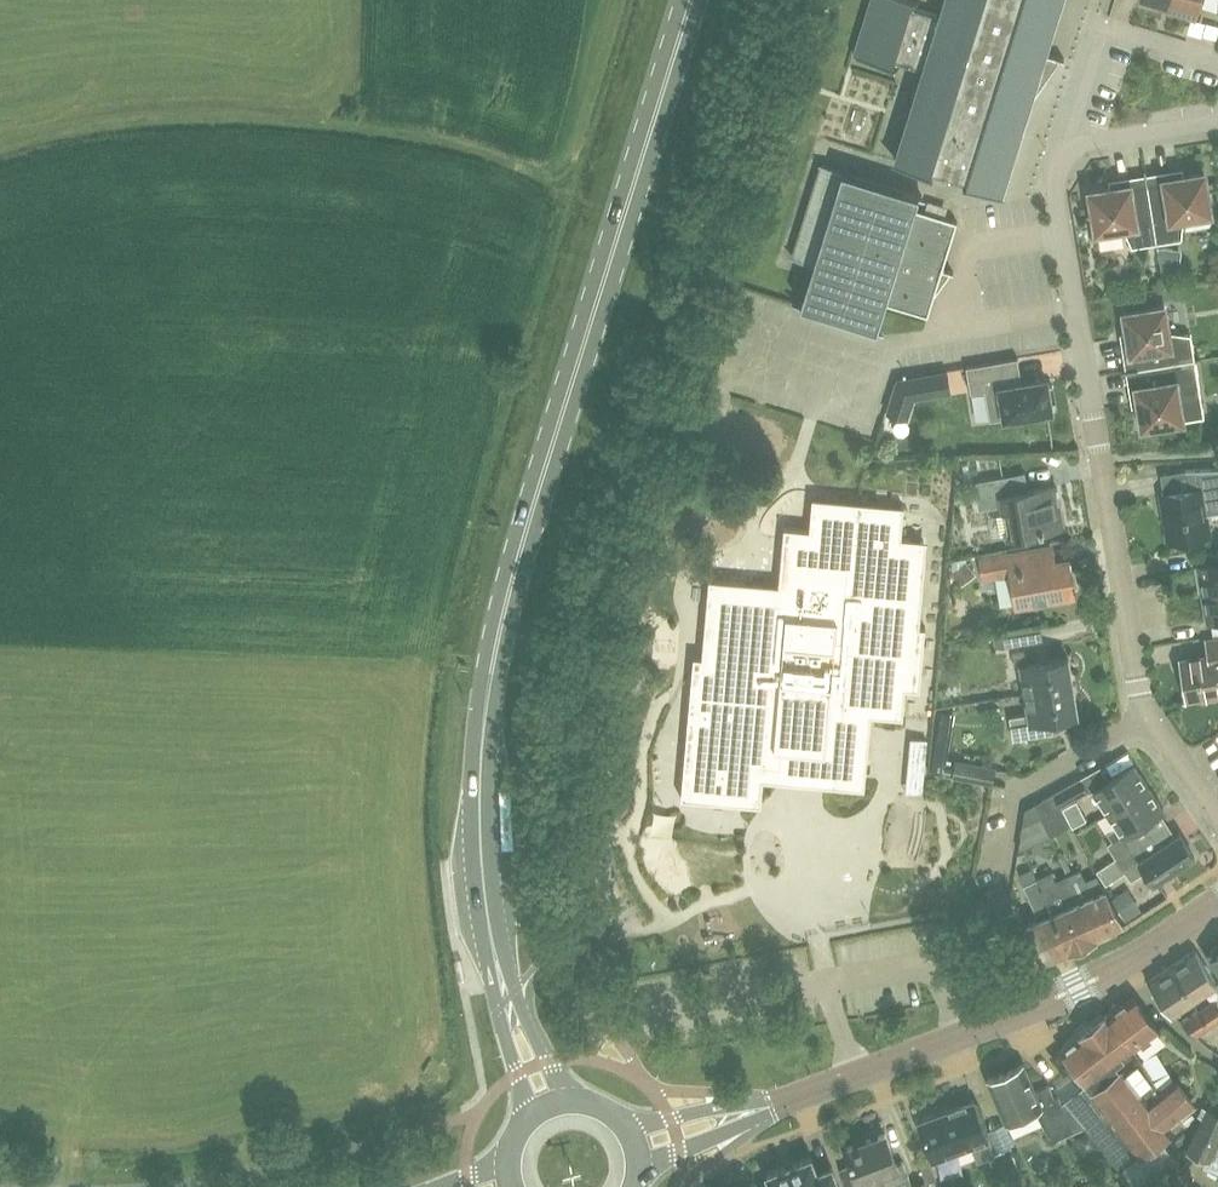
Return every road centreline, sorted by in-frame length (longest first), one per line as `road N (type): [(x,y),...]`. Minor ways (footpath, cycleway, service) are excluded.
road 1 (secondary): [(488,910),(479,829),(482,741),(498,638),(690,0)]
road 2 (residential): [(1152,716),(1139,689),(1061,188),(1069,168),(1087,155),(1217,133)]
road 3 (tertiary): [(1217,901),(1078,988),(786,1102)]
road 4 (residential): [(1152,716),(1030,785),(993,916)]
road 5 (secondary): [(488,910),(498,1012),(533,1116)]
road 6 (secondary): [(568,1102),(511,982),(488,910)]
road 7 (tertiary): [(636,1173),(786,1102)]
road 8 (tertiary): [(786,1102),(622,1126)]

